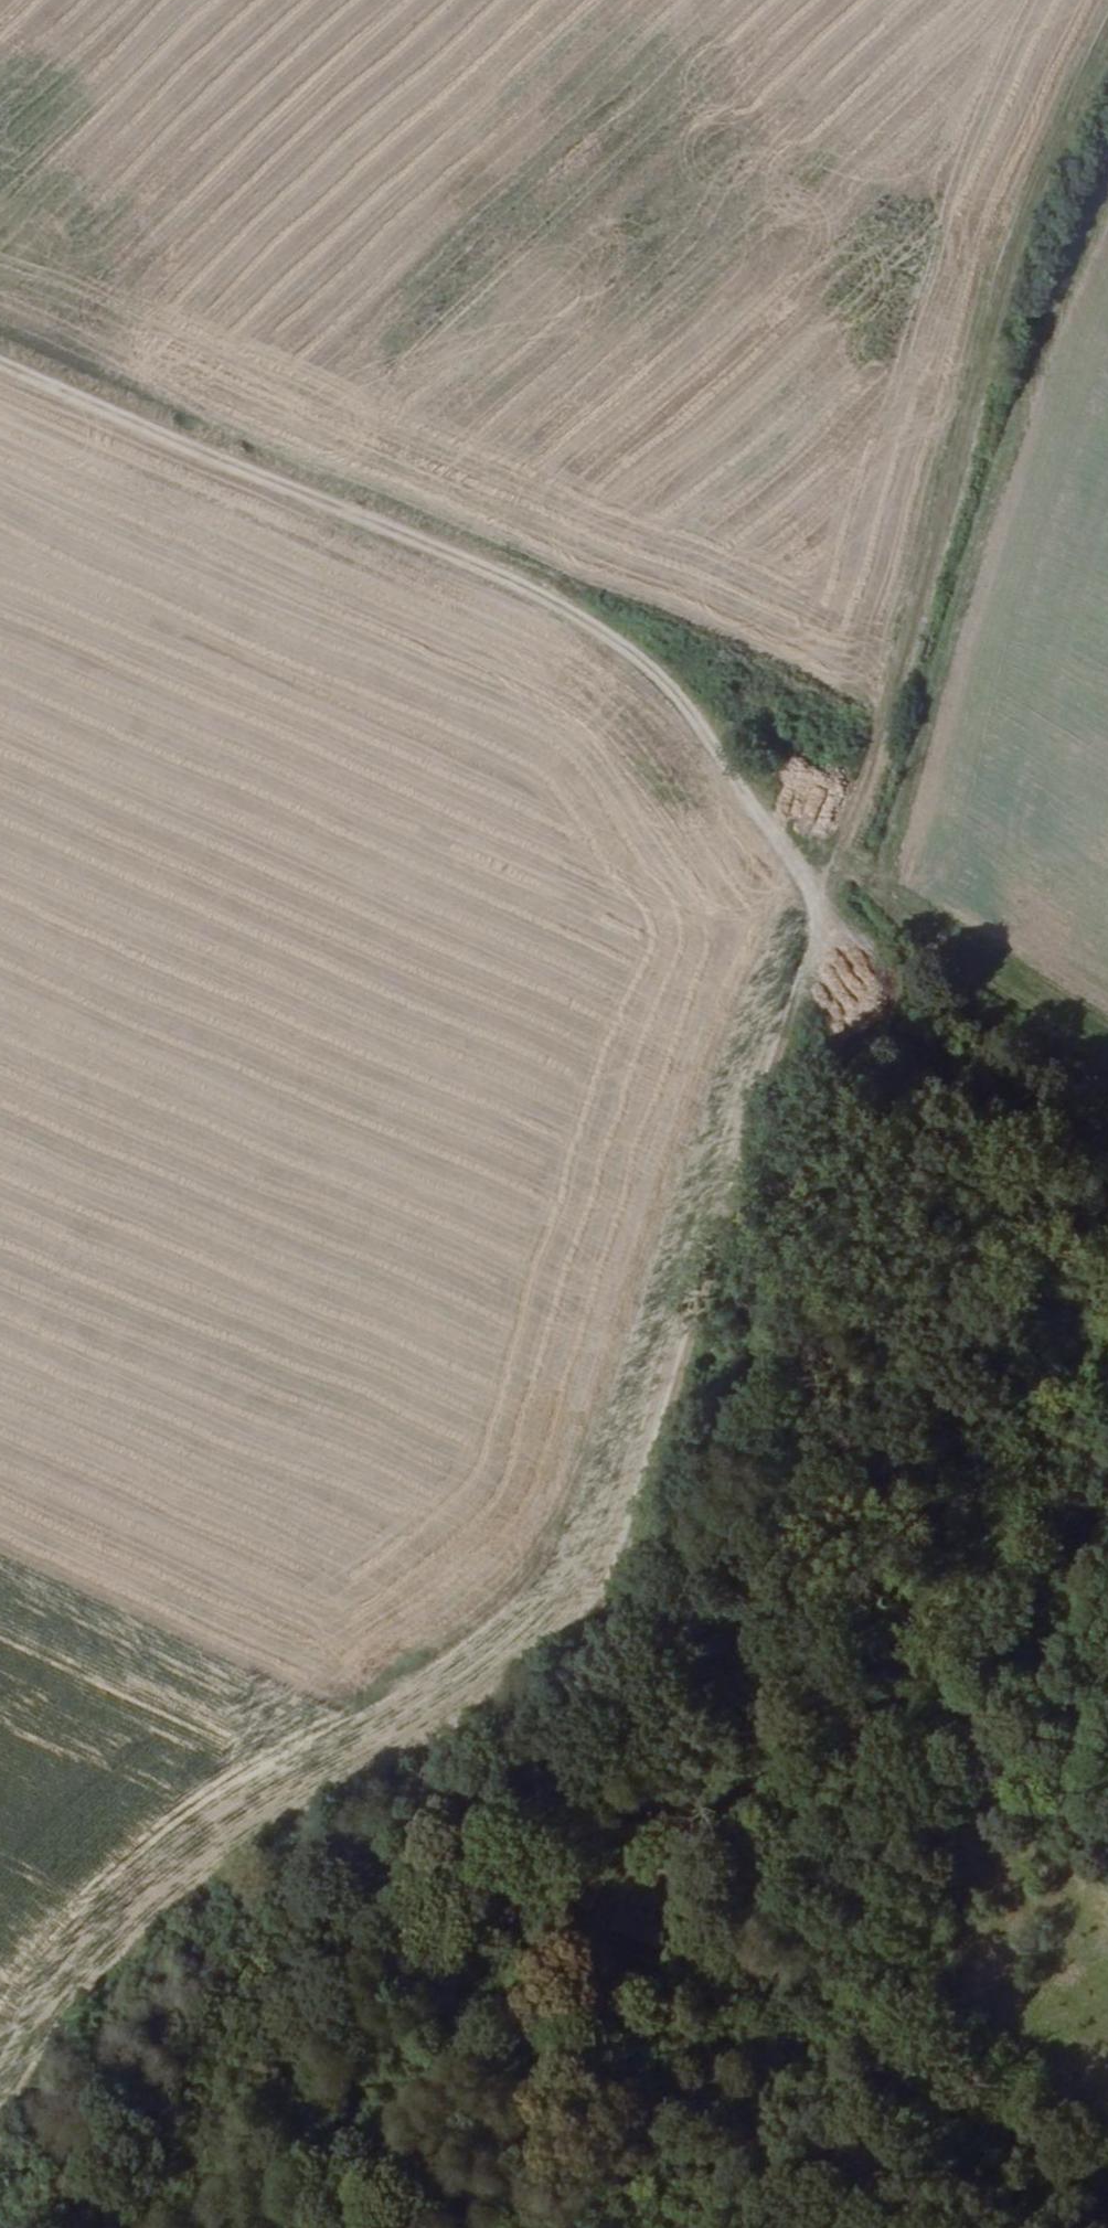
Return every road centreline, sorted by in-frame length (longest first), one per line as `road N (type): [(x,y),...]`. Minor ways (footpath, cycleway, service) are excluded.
road 1 (track): [(1107,50),(1040,189),(703,1316),(576,1664)]
road 2 (track): [(1107,1133),(922,1045),(713,729),(538,591),(0,359)]

